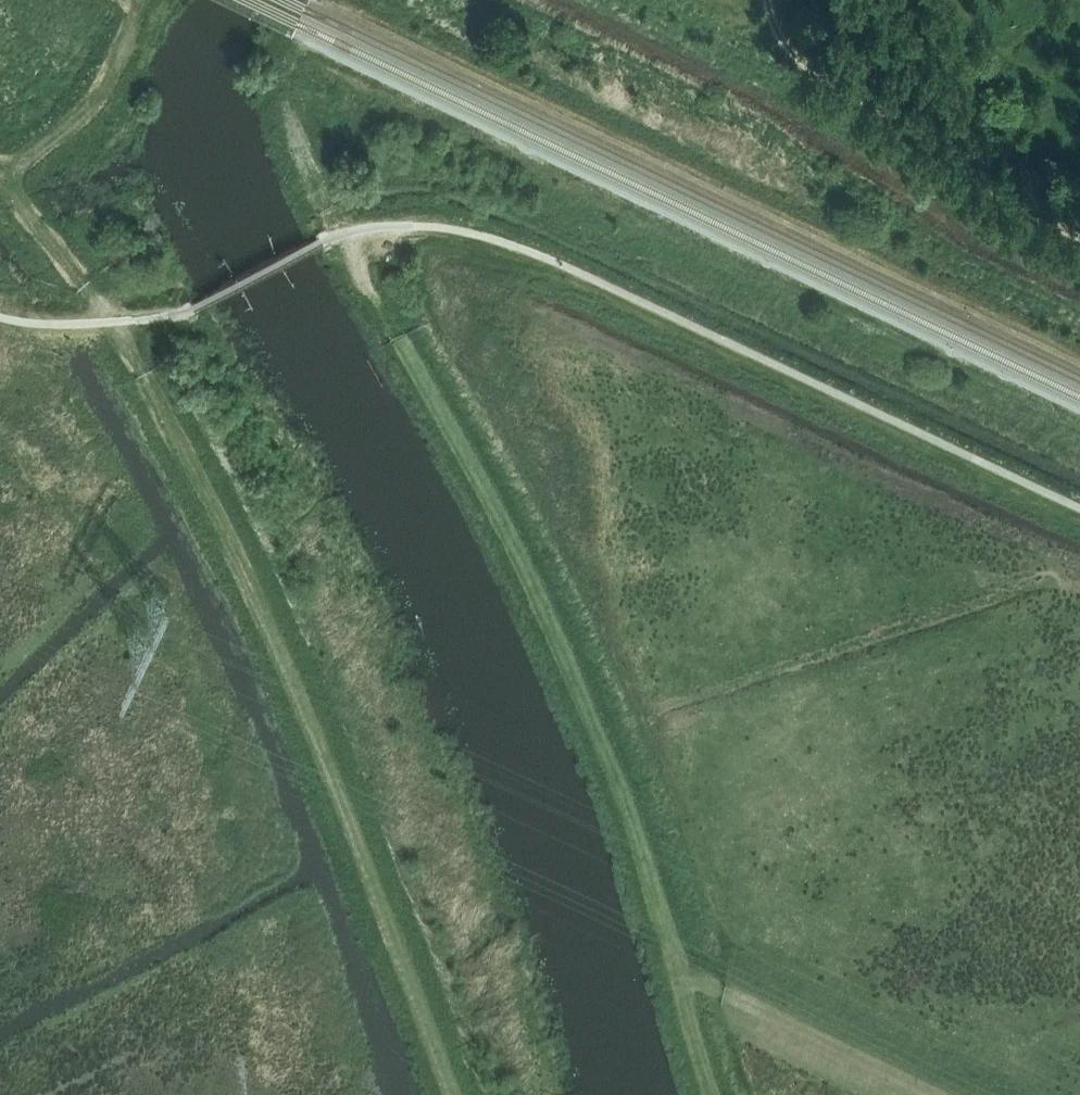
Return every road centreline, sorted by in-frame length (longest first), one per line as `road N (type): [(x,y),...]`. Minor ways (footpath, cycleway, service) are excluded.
road 1 (track): [(714,1094),(585,699),(365,277),(350,233)]
road 2 (track): [(764,0),(777,36),(799,58),(877,105),(1003,200),(1079,238)]

